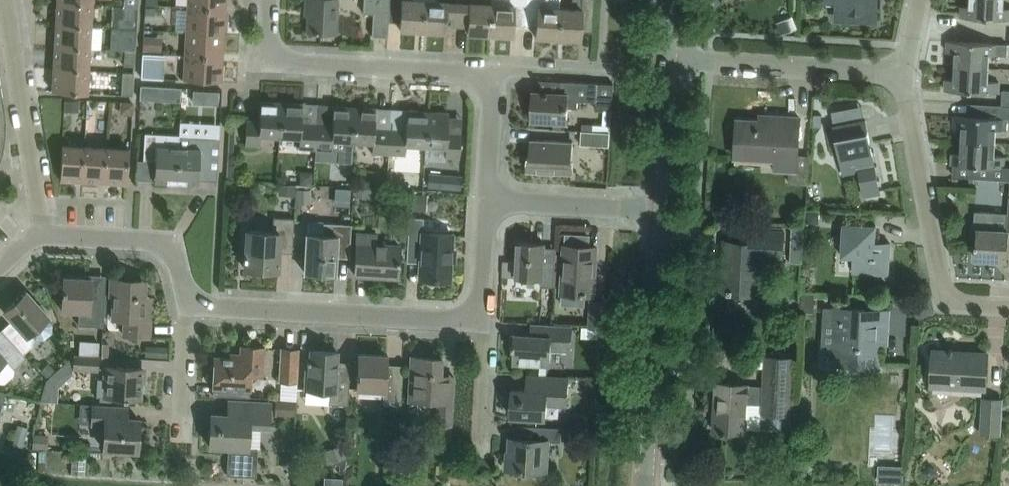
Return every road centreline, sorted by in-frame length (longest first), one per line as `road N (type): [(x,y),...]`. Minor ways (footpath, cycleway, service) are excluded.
road 1 (residential): [(1008,306),(944,302),(905,70)]
road 2 (residential): [(189,306),(482,317)]
road 3 (residential): [(493,72),(264,60),(268,0)]
road 4 (unclassified): [(643,485),(662,211)]
road 5 (residential): [(4,0),(41,234)]
road 6 (residential): [(905,70),(669,59)]
road 7 (residential): [(41,234),(175,242),(189,306)]
road 8 (residential): [(489,200),(662,211)]
road 9 (unclassified): [(662,211),(669,59)]
road 10 (residential): [(480,447),(482,317)]
road 11 (residential): [(489,200),(493,72)]
road 12 (residential): [(182,432),(189,306)]

